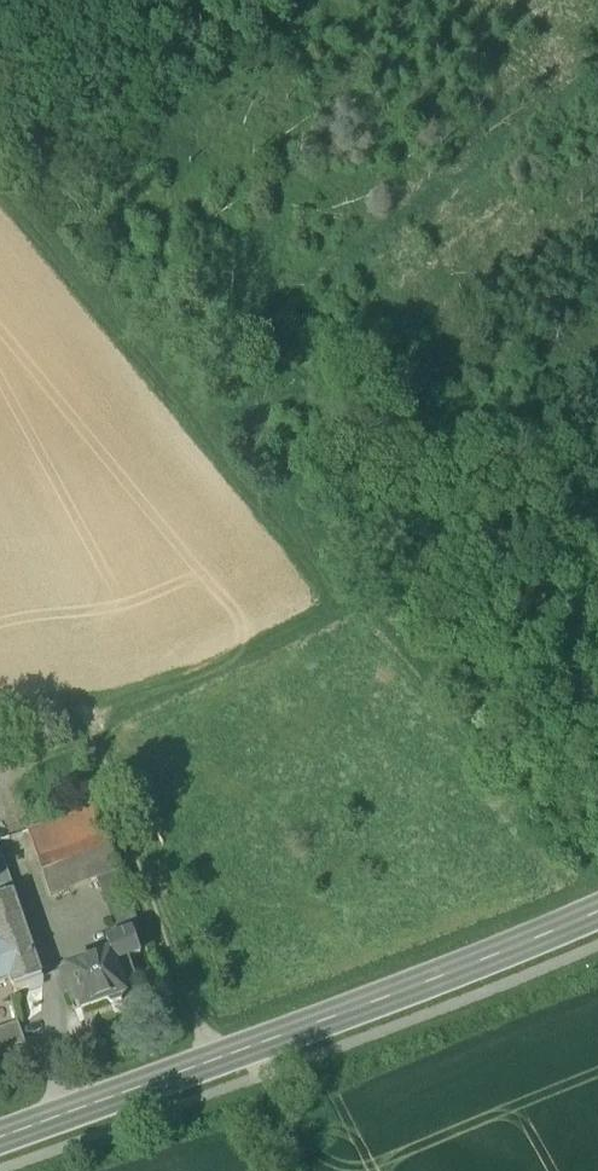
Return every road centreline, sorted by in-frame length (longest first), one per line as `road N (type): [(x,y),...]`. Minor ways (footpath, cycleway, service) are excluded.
road 1 (track): [(211,1063),(84,734),(325,622),(331,597),(322,573),(0,186)]
road 2 (secondary): [(597,917),(0,1139)]
road 3 (track): [(597,83),(478,177),(184,365)]

